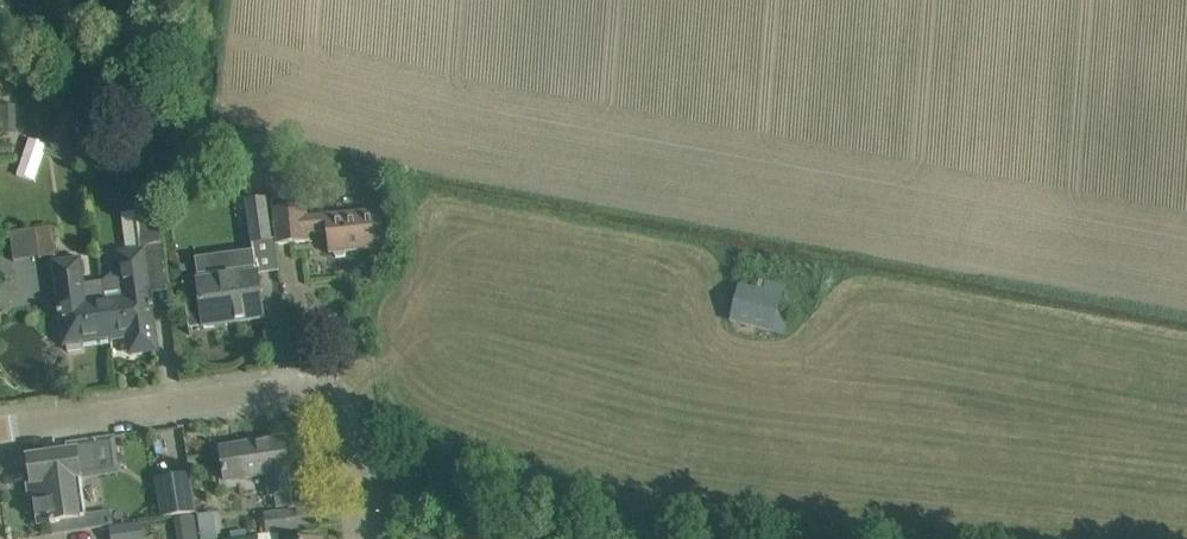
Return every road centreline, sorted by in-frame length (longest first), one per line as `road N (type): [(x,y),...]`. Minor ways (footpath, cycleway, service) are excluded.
road 1 (residential): [(370,538),(354,441),(346,415),(326,394),(292,386),(0,429)]

